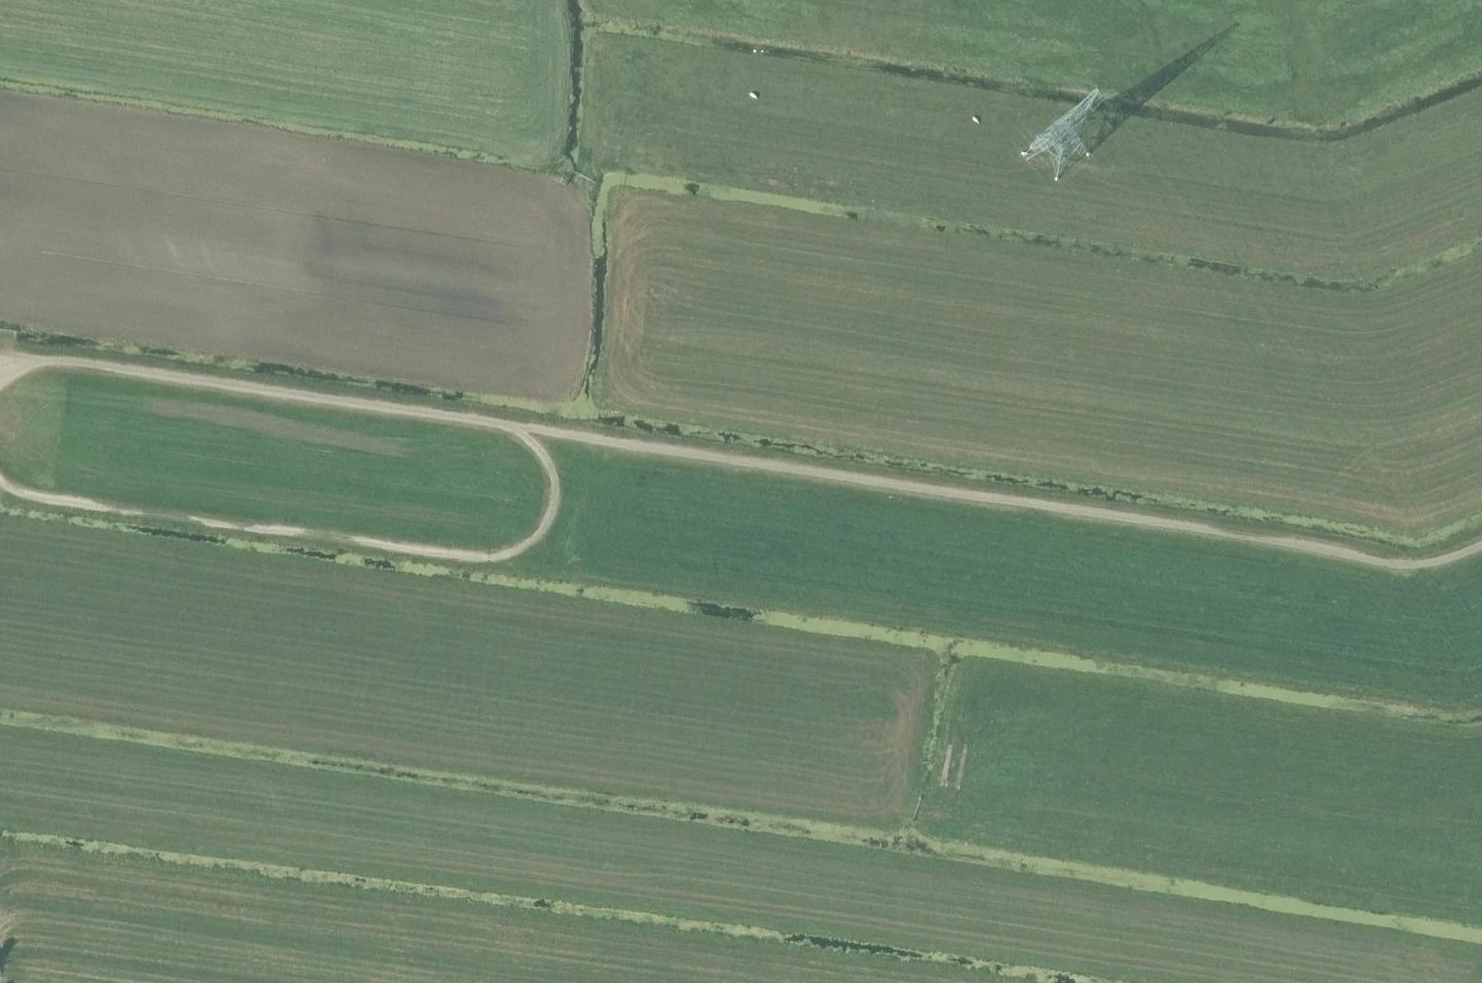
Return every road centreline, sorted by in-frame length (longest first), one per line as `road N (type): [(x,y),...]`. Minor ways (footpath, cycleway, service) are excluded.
road 1 (track): [(47,499),(480,558),(517,553),(537,538),(552,518),(555,480),(536,446),(512,427),(84,366),(0,376)]
road 2 (track): [(1481,542),(1438,561),(1398,565),(512,427)]

